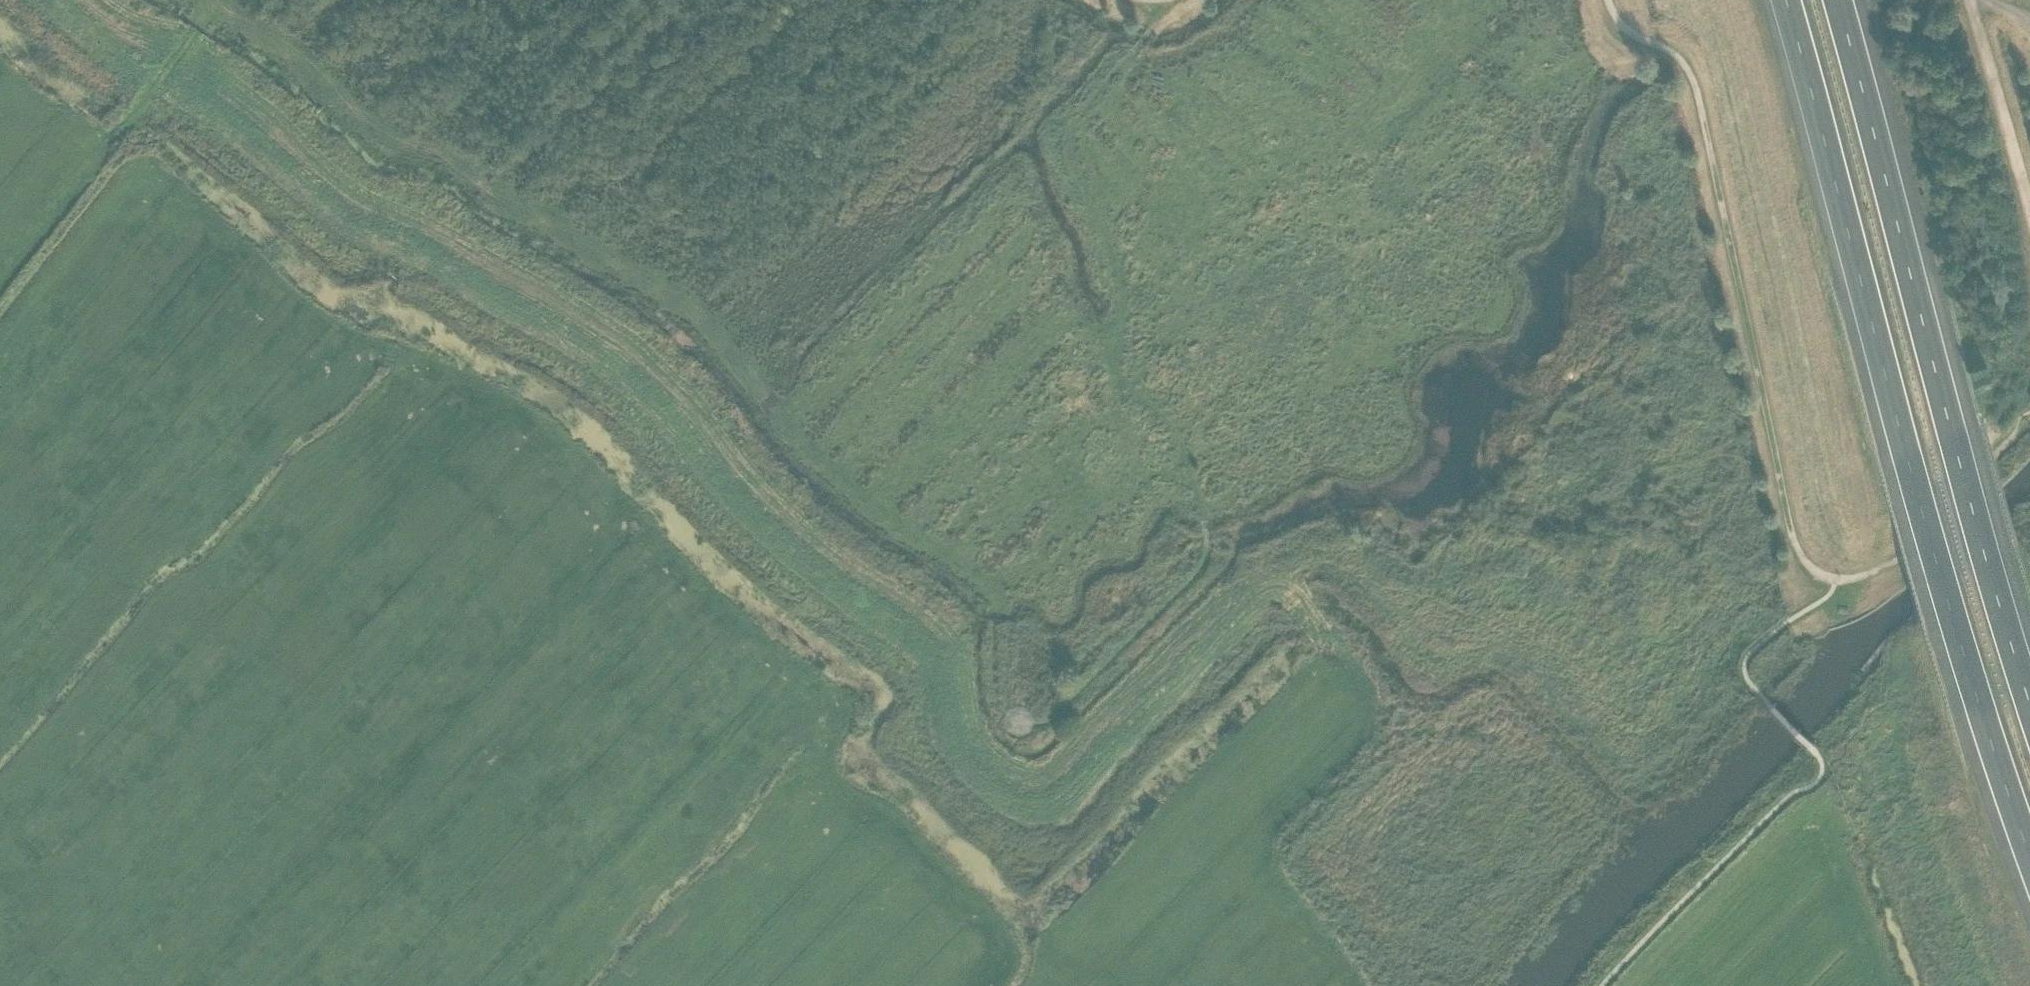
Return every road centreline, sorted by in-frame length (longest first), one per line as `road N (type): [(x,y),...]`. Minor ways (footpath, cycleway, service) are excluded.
road 1 (motorway): [(1785,0),(1946,604),(2029,864)]
road 2 (motorway): [(2029,701),(1986,564),(1837,0)]

